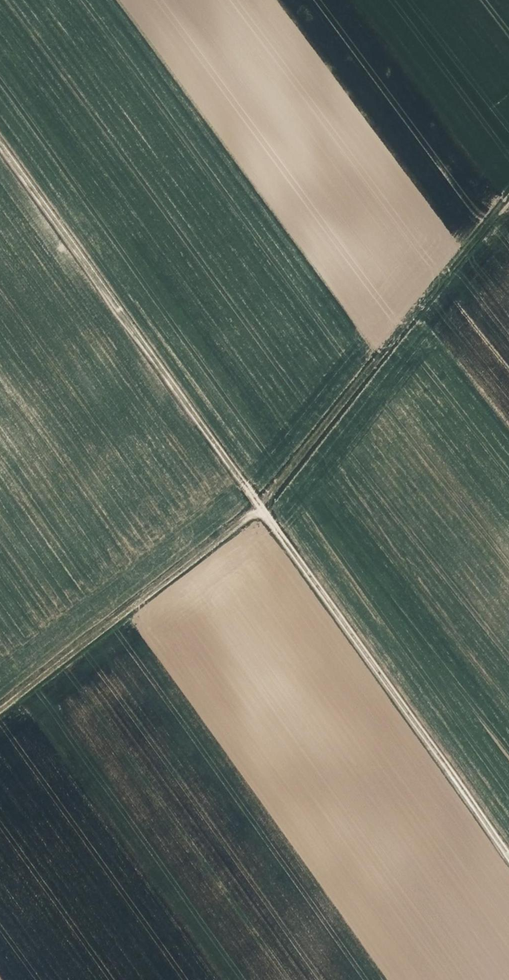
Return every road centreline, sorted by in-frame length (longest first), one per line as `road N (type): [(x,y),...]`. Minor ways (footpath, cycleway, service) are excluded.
road 1 (track): [(508,854),(0,145)]
road 2 (track): [(0,707),(256,507),(508,200)]

